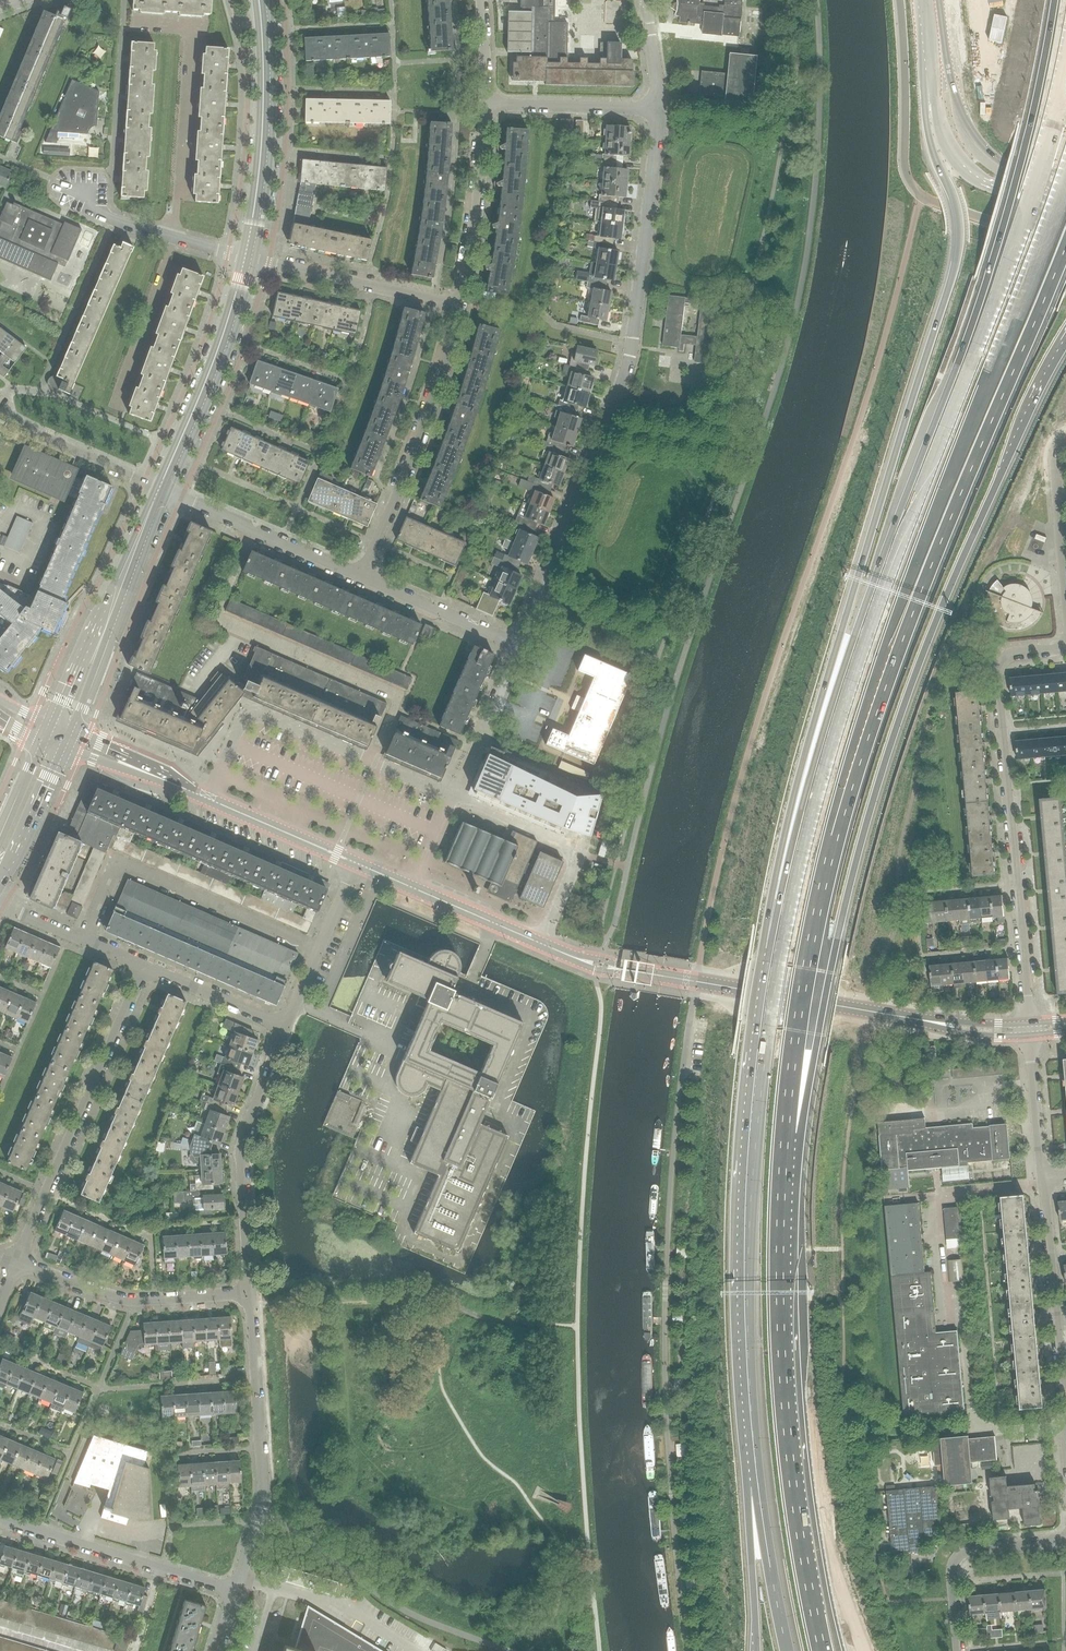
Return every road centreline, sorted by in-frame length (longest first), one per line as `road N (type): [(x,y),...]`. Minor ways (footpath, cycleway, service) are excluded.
road 1 (trunk): [(932,69),(927,116),(957,206),(960,243),(812,736),(775,920),(779,962)]
road 2 (trunk): [(798,1014),(829,972),(872,808),(963,558),(1065,335)]
road 3 (trunk): [(969,365),(852,678),(779,962)]
road 4 (trunk): [(817,1620),(793,1479),(780,1251),(798,1014)]
road 5 (residential): [(517,647),(626,376),(658,110)]
road 6 (trunk): [(779,962),(748,1254),(758,1485)]
road 7 (tertiary): [(1030,1031),(981,1031),(689,982),(542,945)]
road 8 (trunk): [(798,1014),(860,743),(927,550)]
road 9 (residential): [(1030,1031),(994,657),(1065,649)]
road 10 (trunk): [(927,550),(1065,177)]
road 11 (trunk): [(1054,0),(969,365)]
road 12 (trunk): [(927,550),(1065,246)]
road 13 (residential): [(146,969),(16,1263)]
road 14 (trunk): [(1065,76),(969,365)]
road 15 (residential): [(250,1293),(263,1505),(234,1591)]
road 16 (residential): [(359,576),(425,425),(459,306)]
road 17 (residential): [(250,1293),(242,1147),(287,1028)]
road 18 (residential): [(1065,1433),(1041,1176)]
road 19 (secondary): [(246,257),(262,135),(259,0)]
road 20 (secondary): [(1065,191),(1003,165),(973,142),(958,102),(946,0)]
road 21 (secondary): [(160,489),(215,356),(246,257)]
road 22 (residential): [(234,1591),(0,1519)]
road 23 (residential): [(16,1263),(134,1302),(250,1293)]
road 24 (residential): [(452,797),(579,853),(542,945)]
road 25 (secondary): [(932,69),(940,130),(958,166),(1065,214)]
road 26 (residential): [(459,306),(246,257)]
road 27 (residential): [(160,489),(359,576)]
road 28 (residential): [(485,104),(480,192),(459,306)]
road 29 (tertiary): [(542,945),(355,864)]
road 30 (residential): [(958,1650),(952,1583),(961,1557),(1065,1543)]
road 31 (residential): [(246,257),(108,217),(70,188)]
road 32 (tertiary): [(355,864),(186,789)]
road 33 (residential): [(287,1028),(355,864)]
road 34 (residential): [(0,416),(160,489)]
road 35 (residential): [(359,576),(517,647)]
road 36 (residential): [(658,110),(485,104)]
road 37 (trunk): [(758,1485),(787,1650)]
road 38 (trunk): [(758,1485),(751,1559),(757,1650)]
road 39 (residential): [(1065,593),(1053,455),(1065,438)]
road 40 (residential): [(146,969),(0,907)]
road 41 (residential): [(287,1028),(146,969)]
road 42 (residential): [(1041,1176),(1030,1031)]
road 43 (secondary): [(0,873),(63,747)]
road 44 (secondary): [(69,734),(112,606)]
road 45 (secondary): [(112,606),(51,726)]
road 46 (tertiary): [(63,747),(186,789)]
road 47 (tertiary): [(186,789),(69,734)]
road 48 (secondary): [(112,606),(160,489)]

